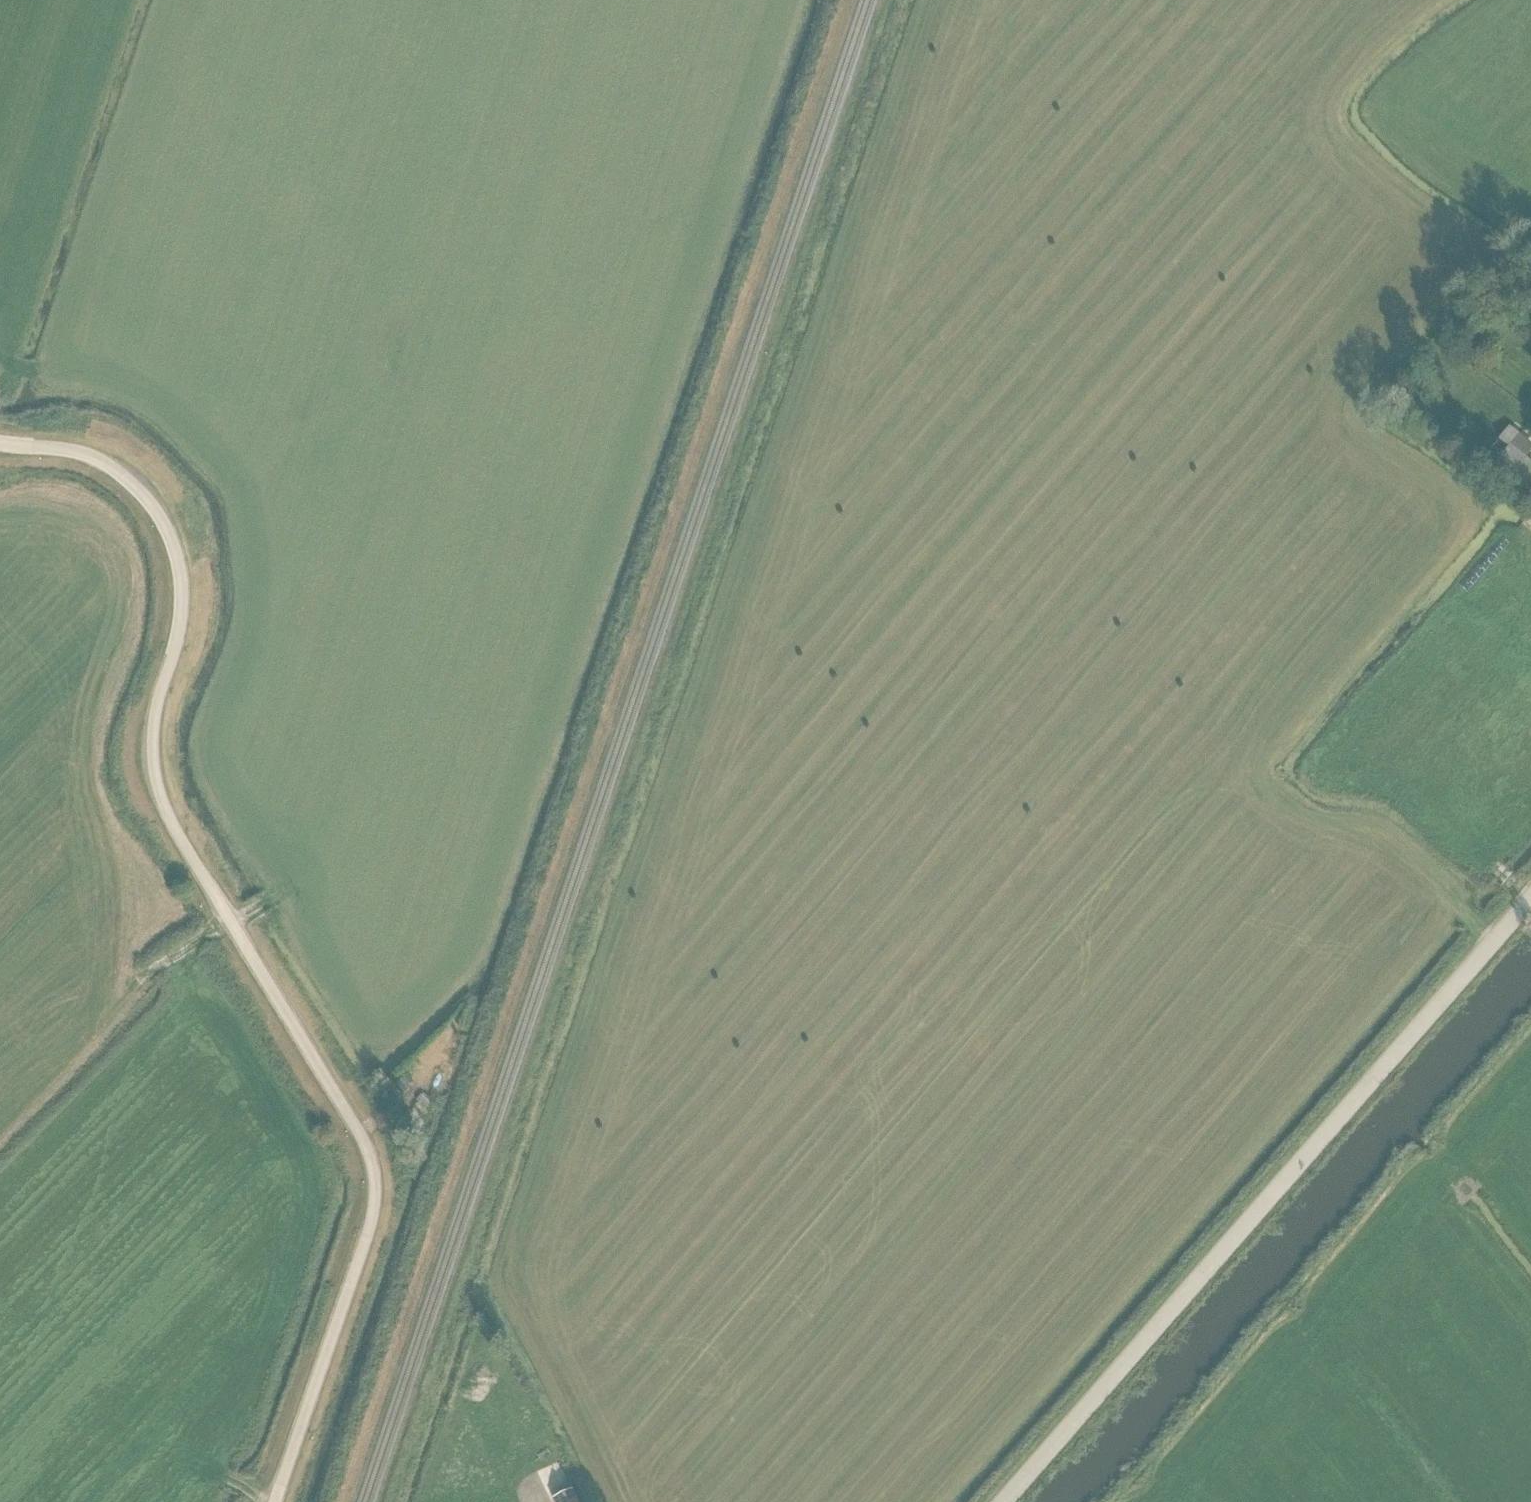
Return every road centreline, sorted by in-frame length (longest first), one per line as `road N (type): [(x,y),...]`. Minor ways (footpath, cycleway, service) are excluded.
road 1 (tertiary): [(275,1501),(369,1230),(372,1169),(159,793),(154,722),(182,602),(170,536),(146,499),(98,460),(0,444)]
road 2 (tertiary): [(1004,1501),(1530,899)]

